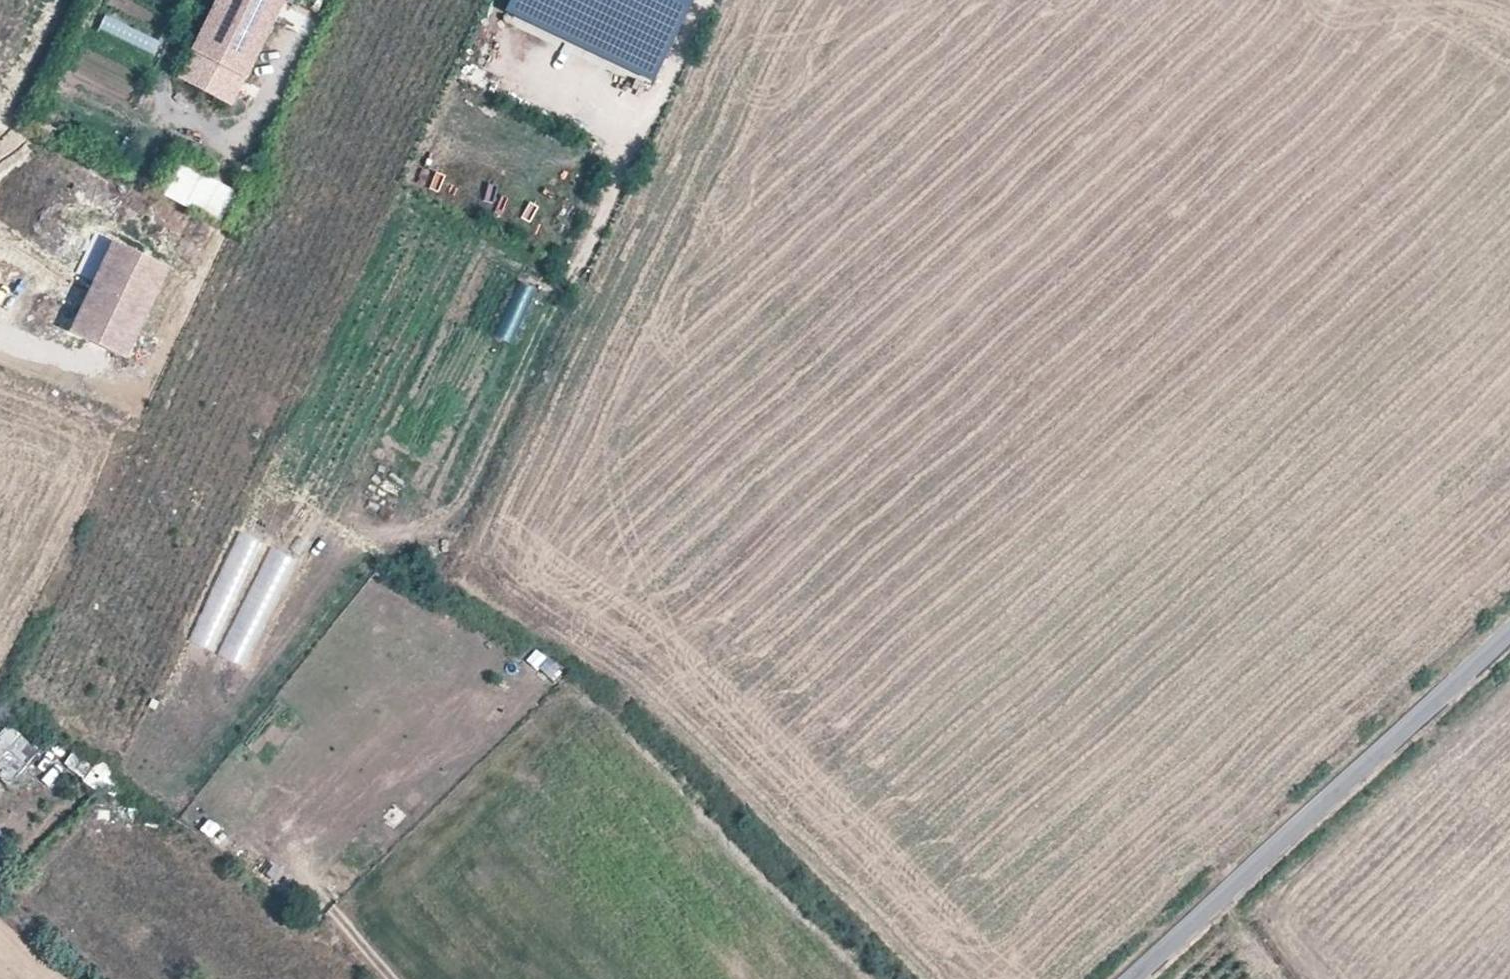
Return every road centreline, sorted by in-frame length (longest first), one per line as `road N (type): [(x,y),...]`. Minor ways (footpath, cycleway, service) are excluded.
road 1 (tertiary): [(1509,633),(1131,978)]

